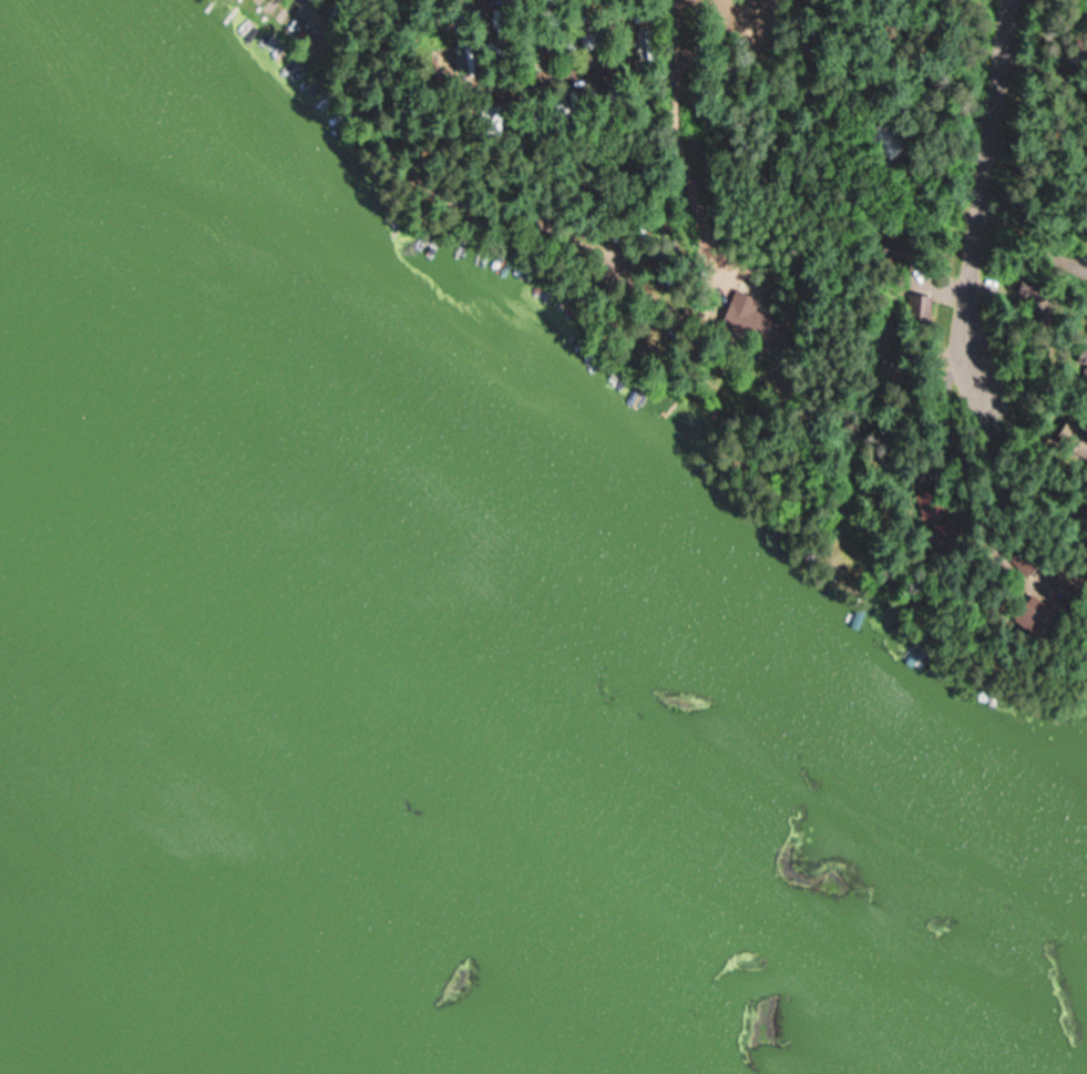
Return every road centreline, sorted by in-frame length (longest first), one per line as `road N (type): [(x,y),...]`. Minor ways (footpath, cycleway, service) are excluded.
road 1 (residential): [(1001,0),(965,177),(966,270),(994,385)]

